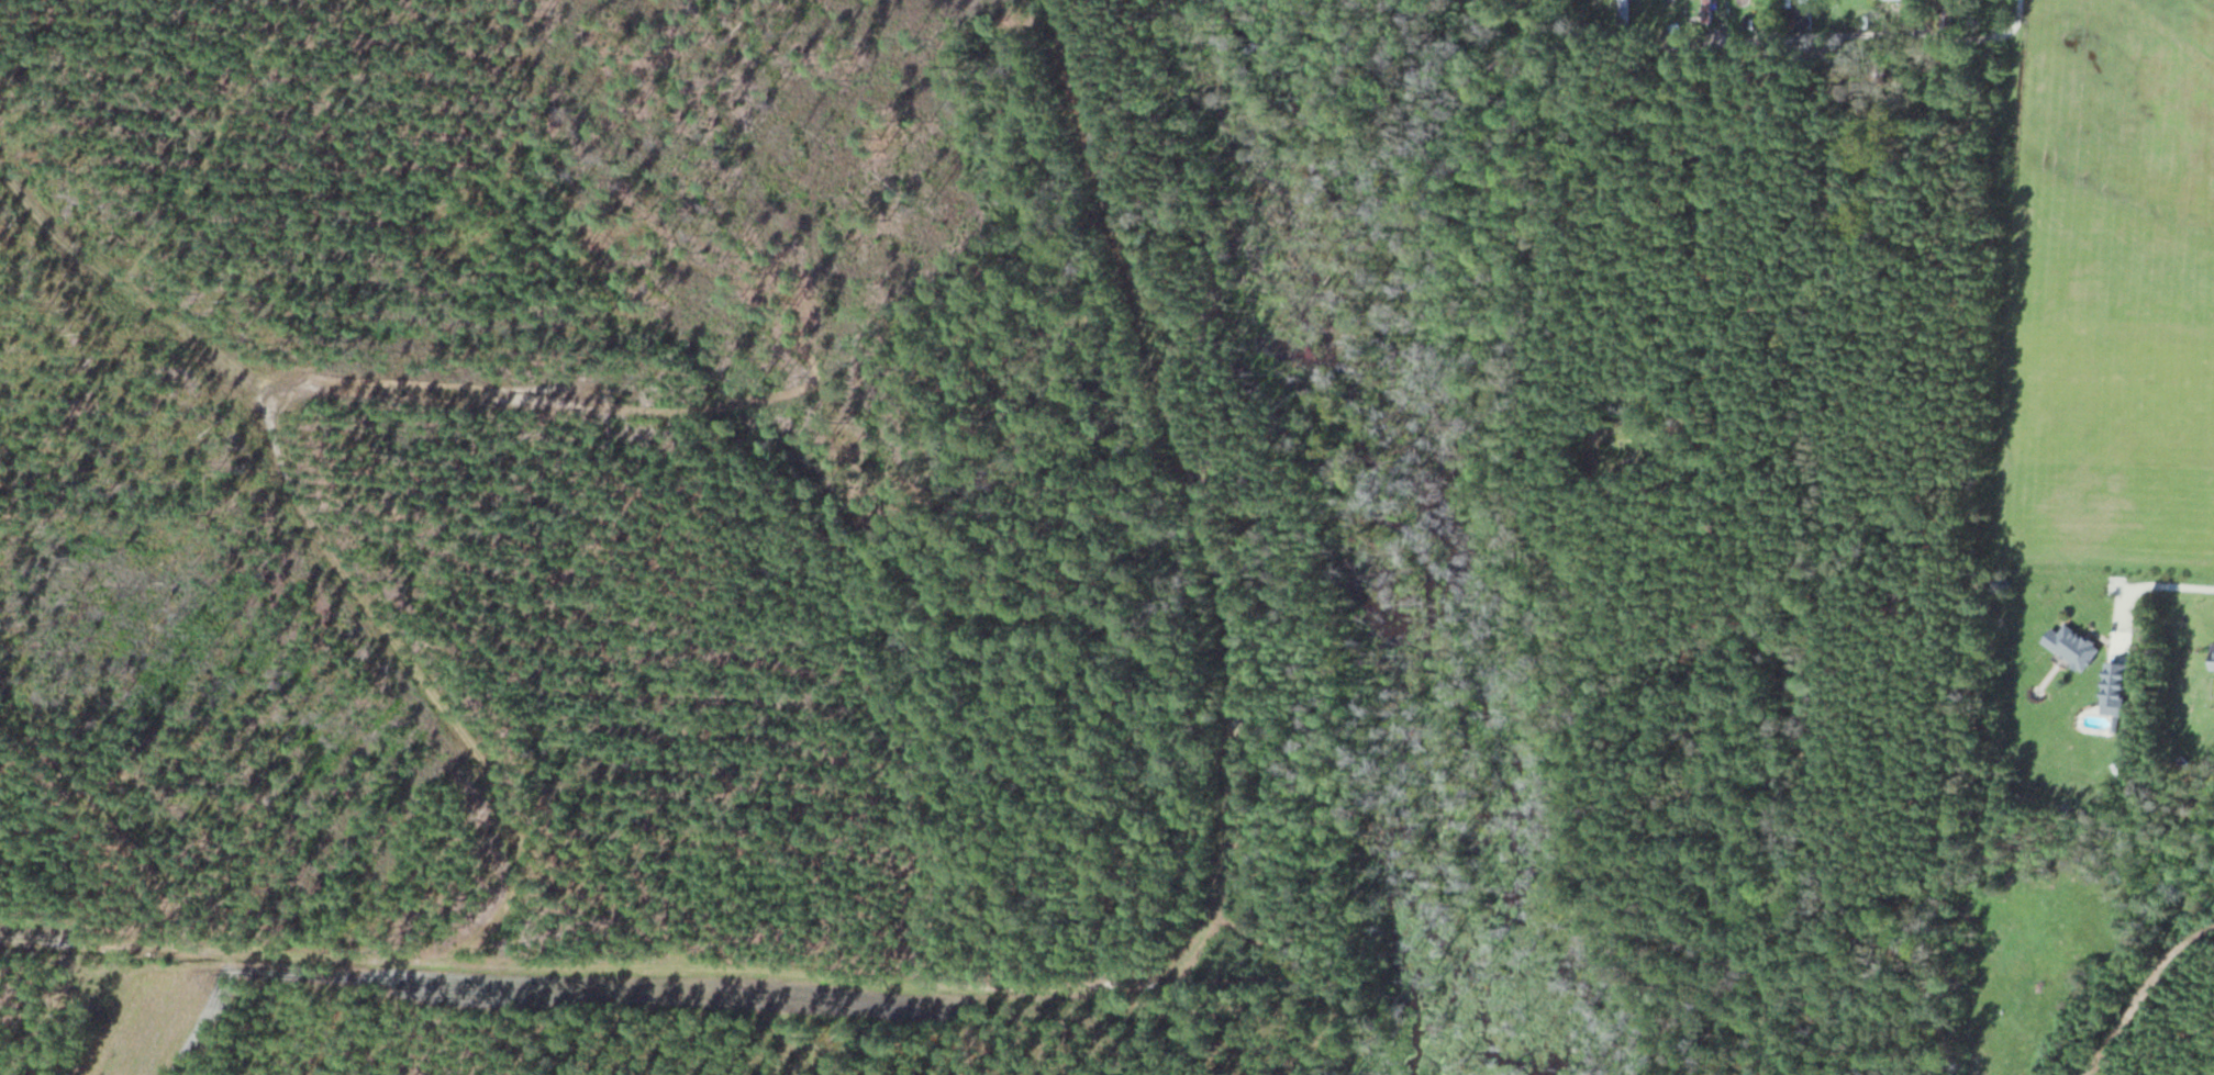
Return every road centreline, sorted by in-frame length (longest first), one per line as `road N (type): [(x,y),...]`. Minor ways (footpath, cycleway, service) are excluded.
road 1 (track): [(1048,0),(1072,52),(1221,571),(1231,646),(1224,818),(1209,914),(1171,959),(1124,984),(449,973),(0,948)]
road 2 (track): [(2213,925),(2168,953),(2086,1074)]

